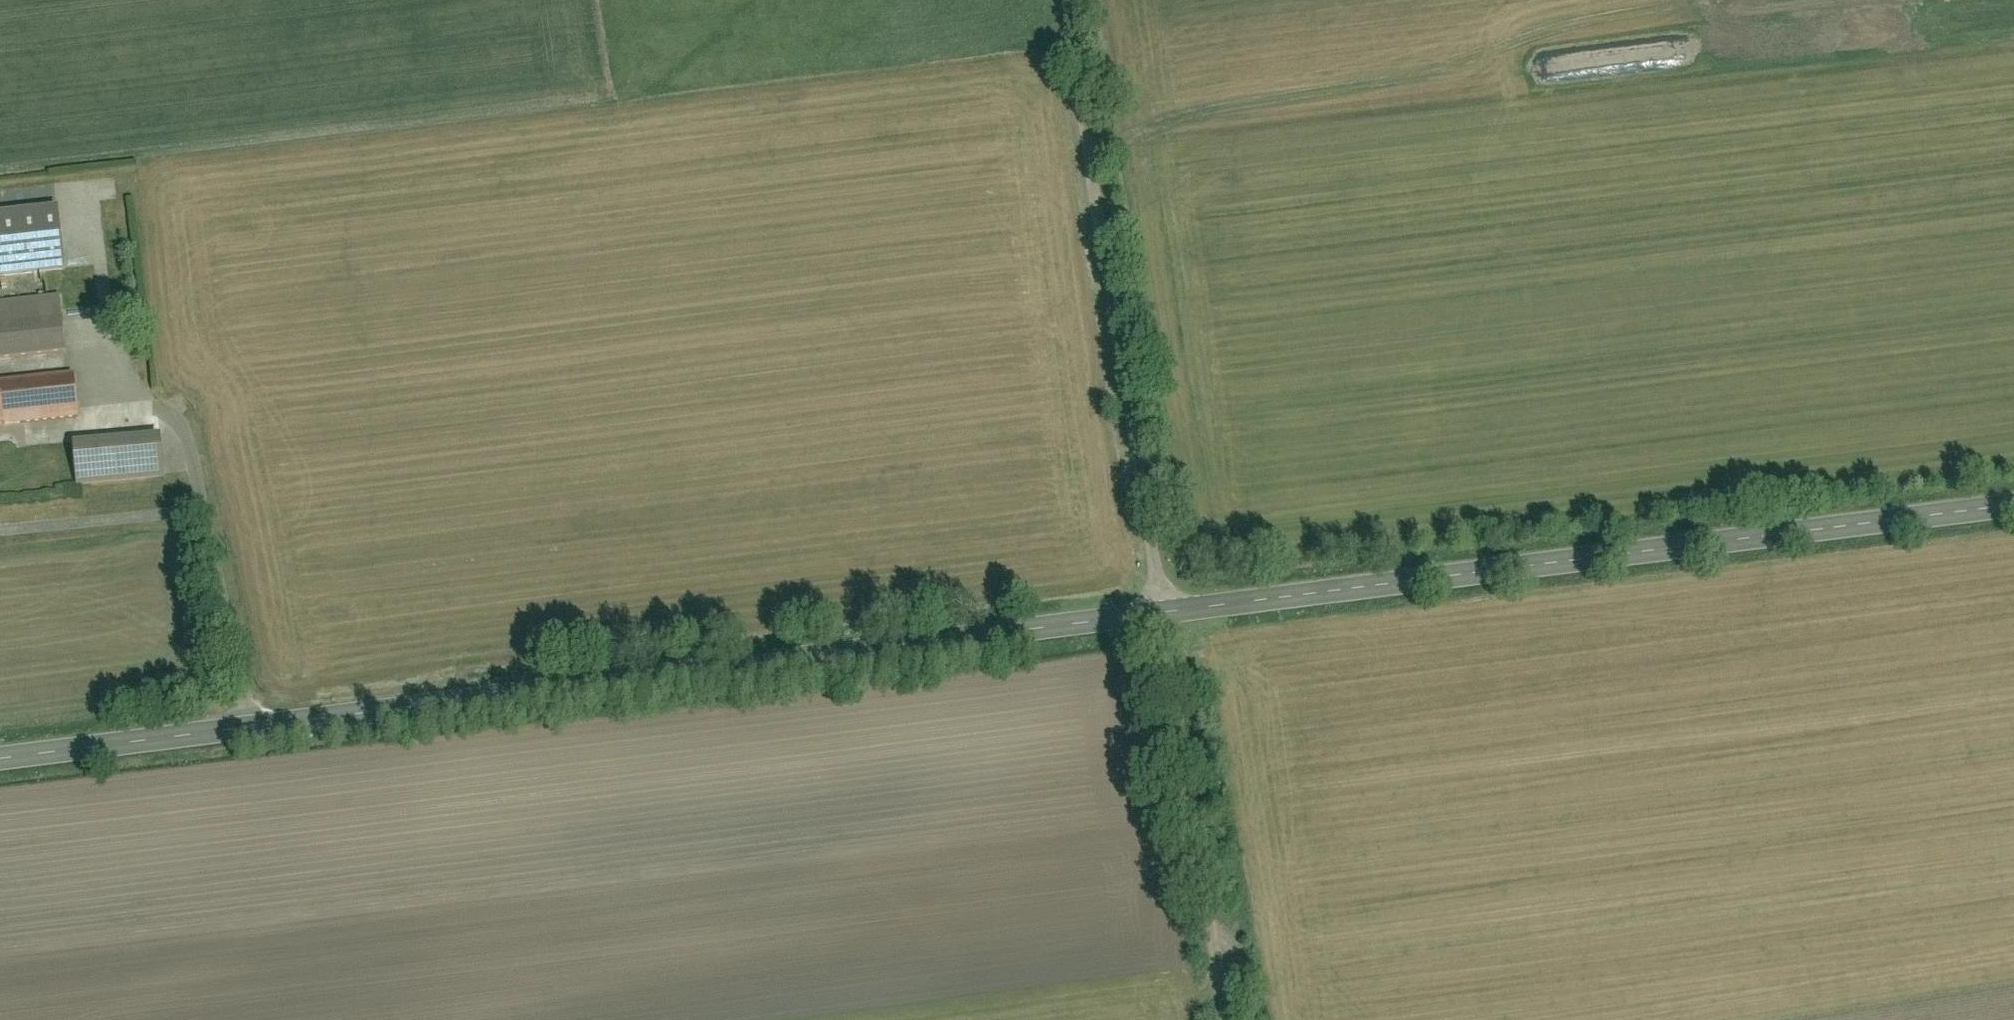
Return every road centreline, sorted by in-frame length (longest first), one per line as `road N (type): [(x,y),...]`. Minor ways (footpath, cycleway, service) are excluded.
road 1 (tertiary): [(0,762),(1160,616)]
road 2 (tertiary): [(1160,616),(2013,508)]
road 3 (residential): [(1061,0),(1160,616)]
road 4 (track): [(1227,1019),(1160,616)]

